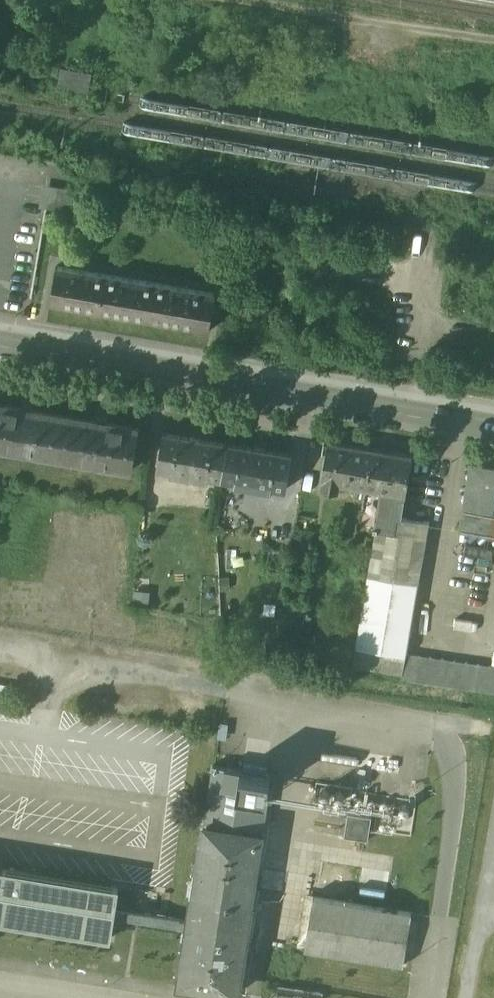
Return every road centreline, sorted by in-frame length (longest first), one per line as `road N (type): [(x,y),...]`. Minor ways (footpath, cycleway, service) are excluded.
road 1 (secondary): [(493,424),(0,339)]

